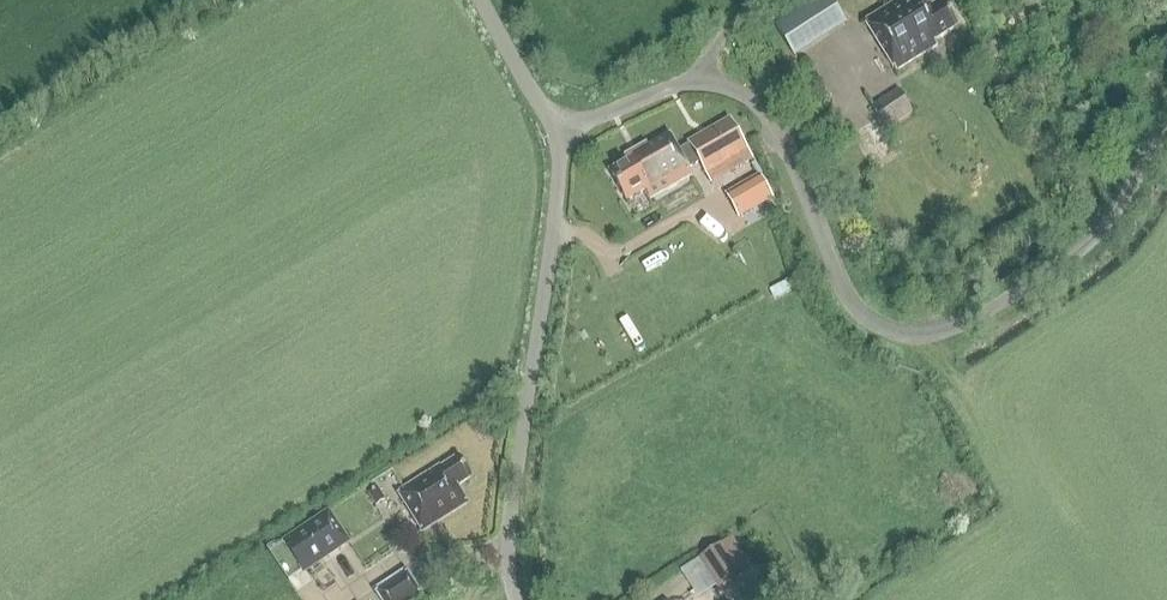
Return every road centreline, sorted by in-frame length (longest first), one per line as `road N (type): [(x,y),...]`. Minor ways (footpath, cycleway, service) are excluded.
road 1 (unclassified): [(554,132),(681,83),(749,97),(789,157),(846,296),(879,326),(918,335),(980,315),(1094,238),(1166,133)]
road 2 (unclassified): [(514,599),(509,513),(556,190),(554,132)]
road 3 (unclassified): [(554,132),(480,0)]

